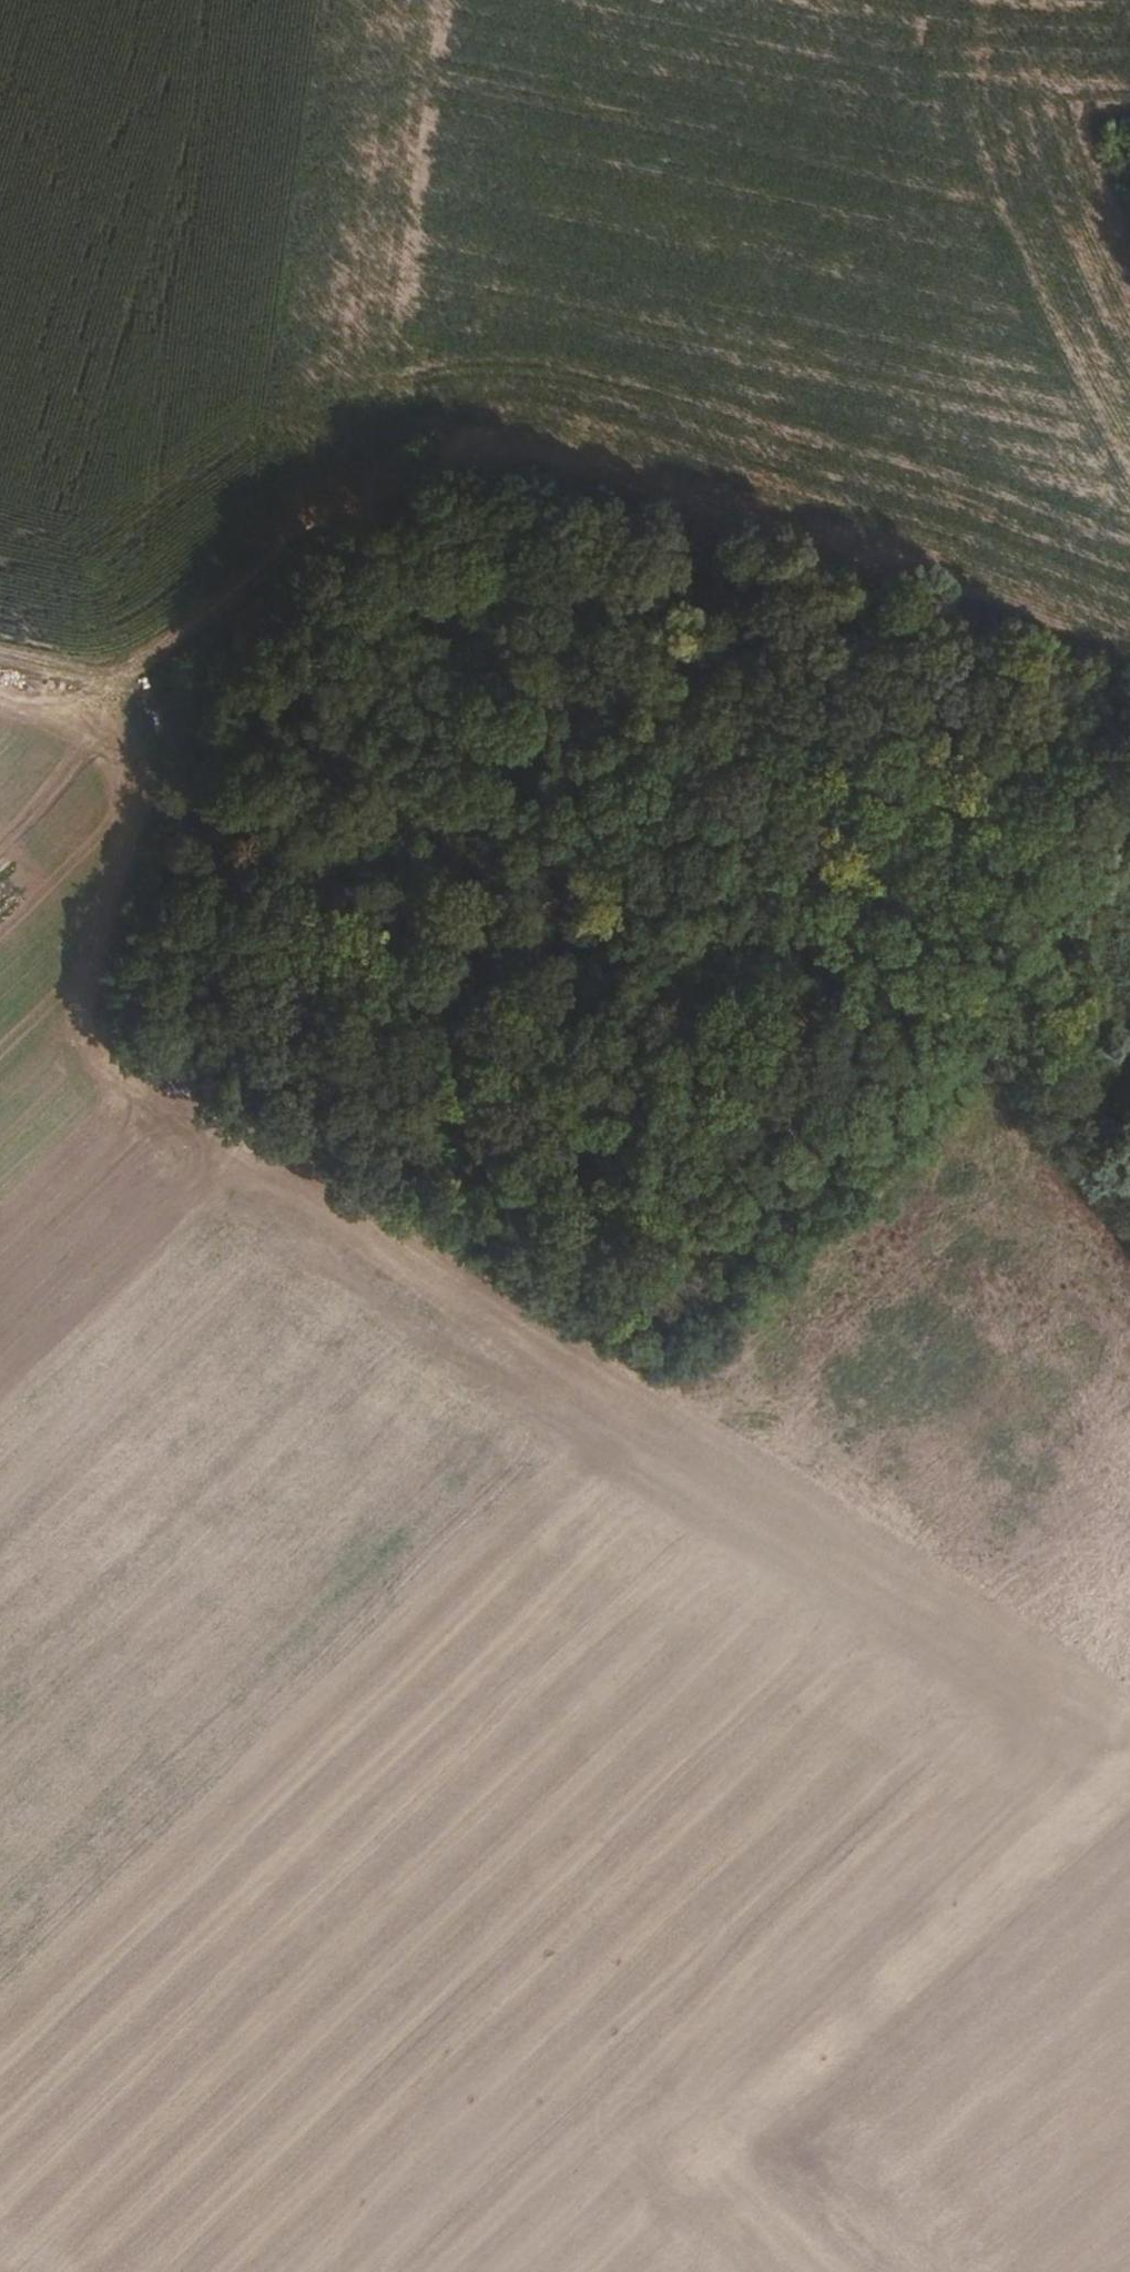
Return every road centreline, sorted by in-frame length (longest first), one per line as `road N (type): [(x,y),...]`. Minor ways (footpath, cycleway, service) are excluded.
road 1 (track): [(0,657),(113,676),(178,639),(277,561)]
road 2 (track): [(0,2033),(170,1870)]

